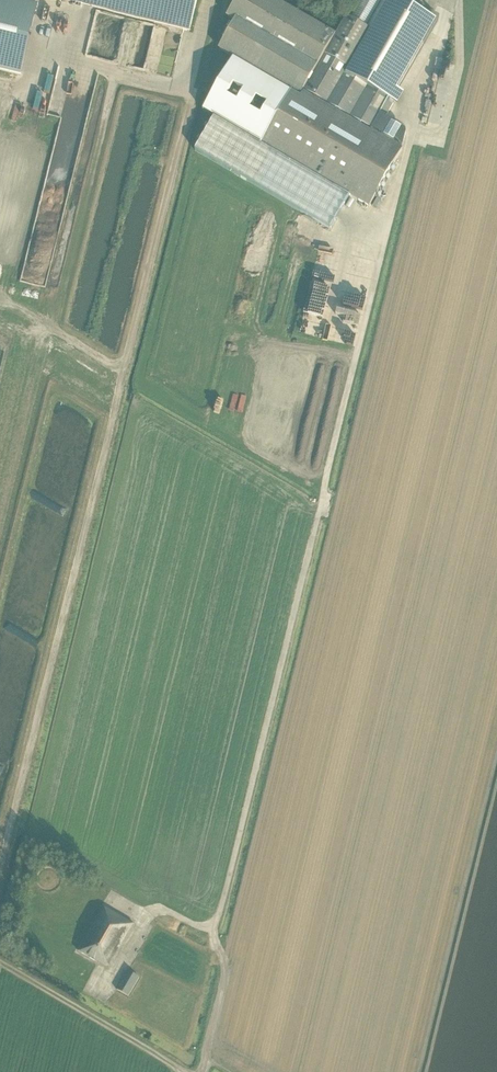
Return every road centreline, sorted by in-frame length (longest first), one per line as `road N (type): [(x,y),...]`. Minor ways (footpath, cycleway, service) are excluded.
road 1 (track): [(213,929),(224,978),(200,1062)]

